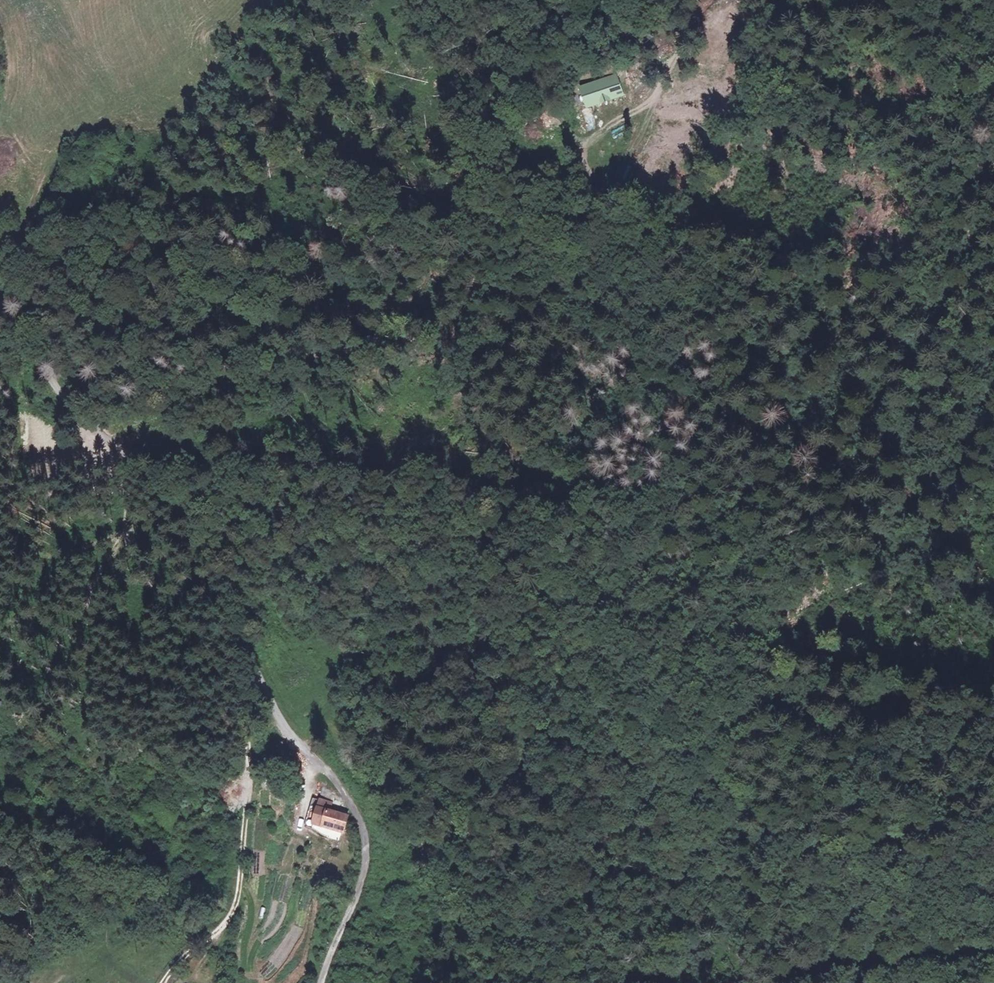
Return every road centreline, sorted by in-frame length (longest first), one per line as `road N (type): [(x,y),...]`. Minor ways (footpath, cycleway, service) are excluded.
road 1 (unclassified): [(0,225),(26,281),(34,347),(97,427),(185,512),(258,685),(361,817)]
road 2 (track): [(258,685),(243,867),(226,927),(166,982)]
road 3 (track): [(361,817),(364,876),(321,982)]

